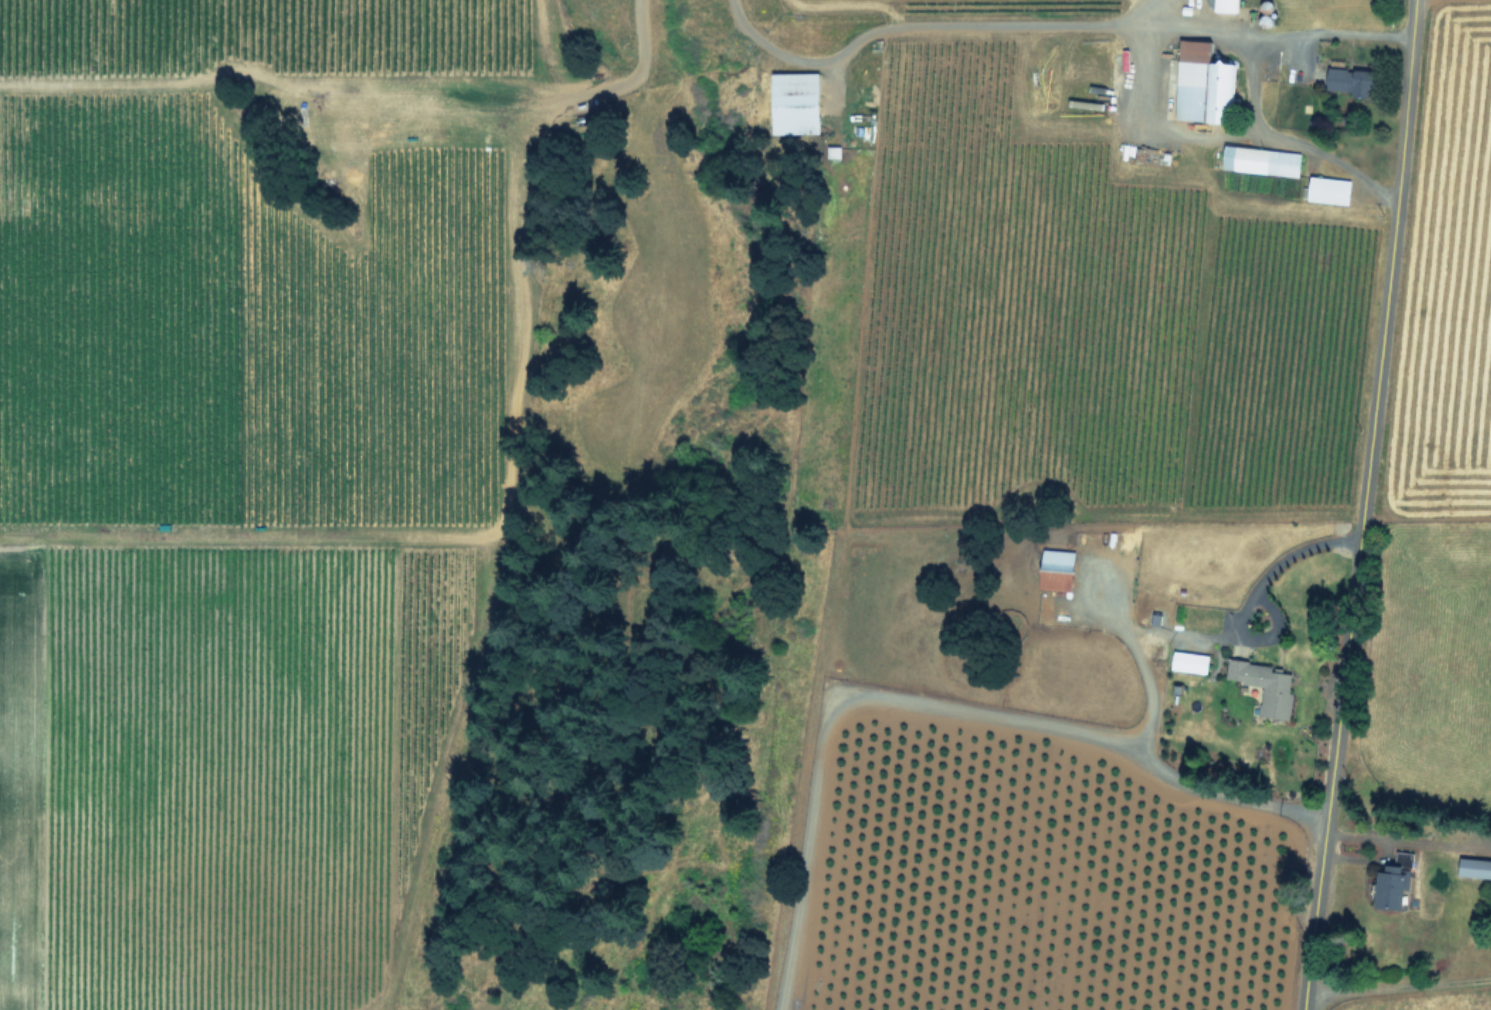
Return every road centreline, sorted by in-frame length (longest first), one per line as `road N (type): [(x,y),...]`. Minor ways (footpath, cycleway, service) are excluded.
road 1 (residential): [(1300,1009),(1411,0)]

